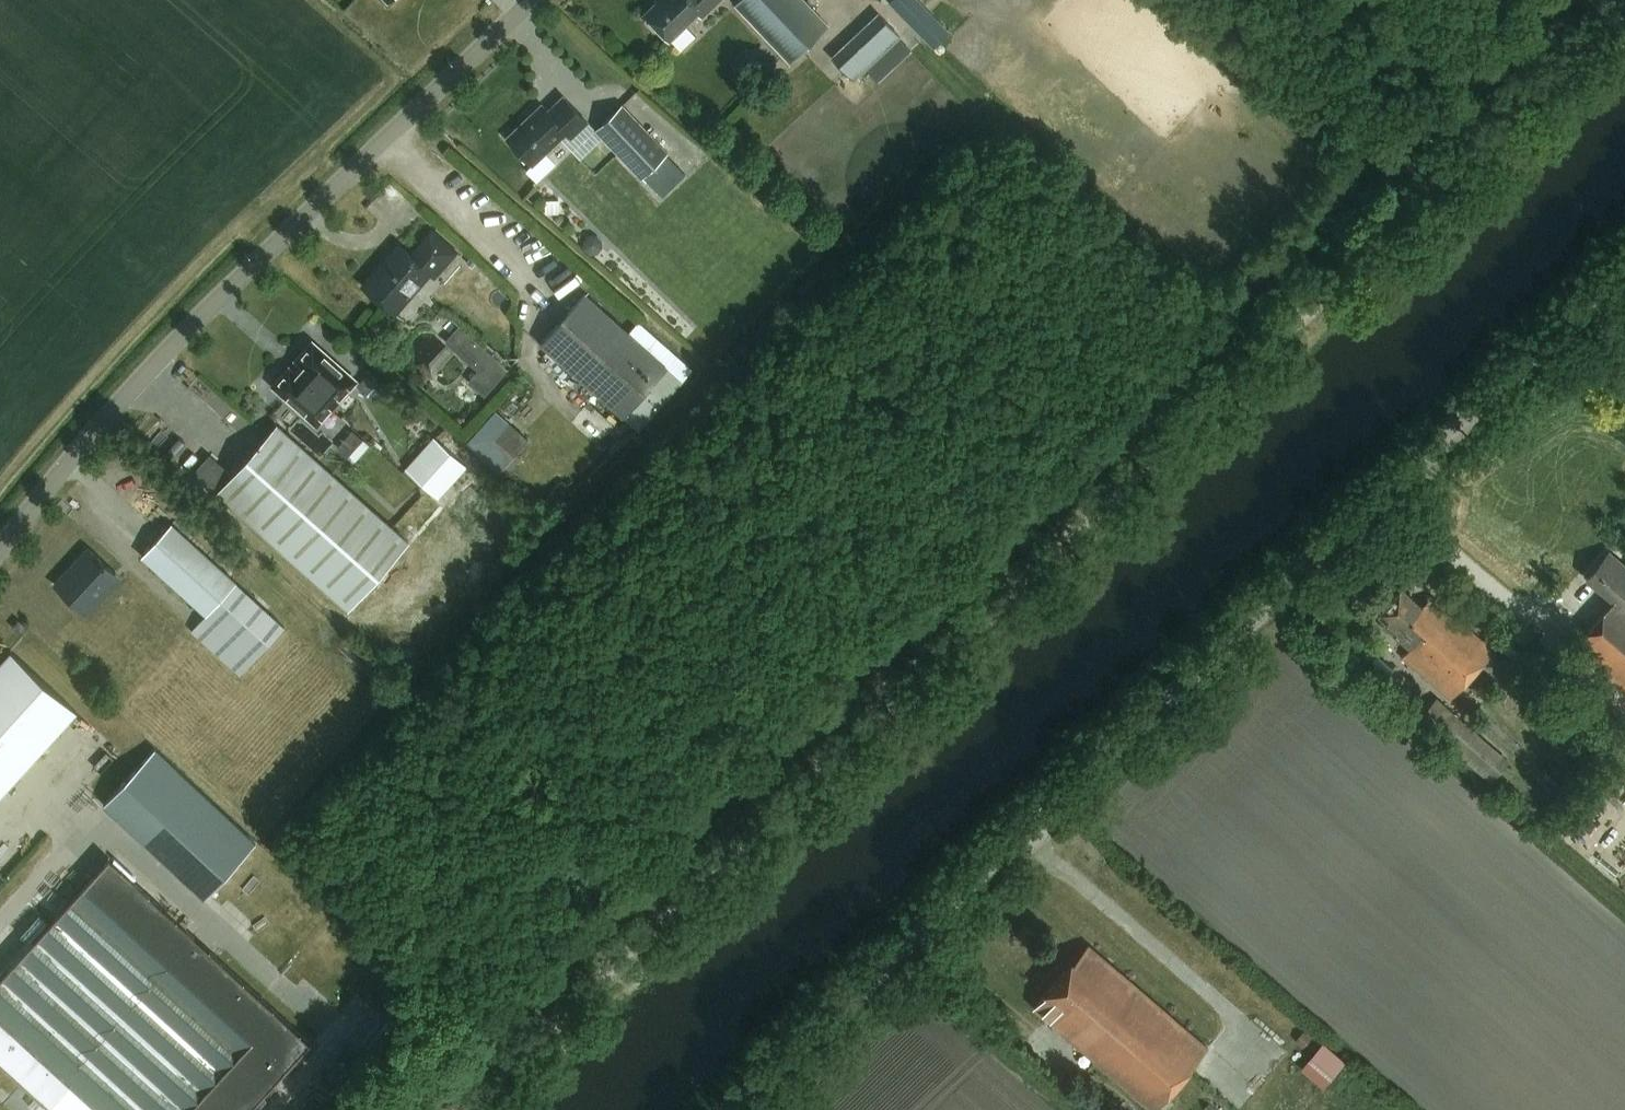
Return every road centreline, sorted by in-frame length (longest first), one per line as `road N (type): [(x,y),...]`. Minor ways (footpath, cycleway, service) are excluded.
road 1 (track): [(464,1109),(987,618),(1590,20)]
road 2 (unclassified): [(733,1109),(1624,265)]
road 3 (unclassified): [(0,556),(138,377),(534,0)]

